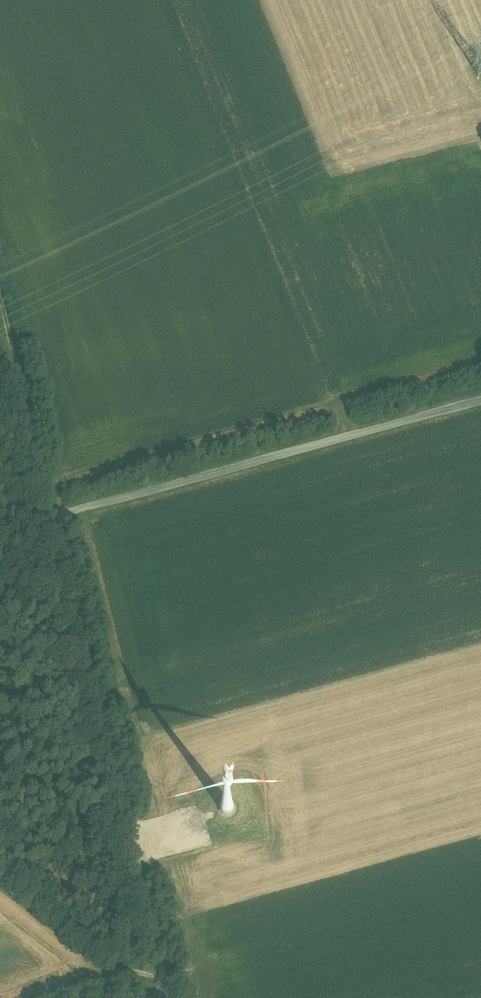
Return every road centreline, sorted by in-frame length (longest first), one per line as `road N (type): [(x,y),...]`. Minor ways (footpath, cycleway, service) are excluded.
road 1 (track): [(480,401),(54,518),(0,300)]
road 2 (unclassified): [(54,518),(169,995)]
road 3 (track): [(164,978),(130,971),(0,869)]

